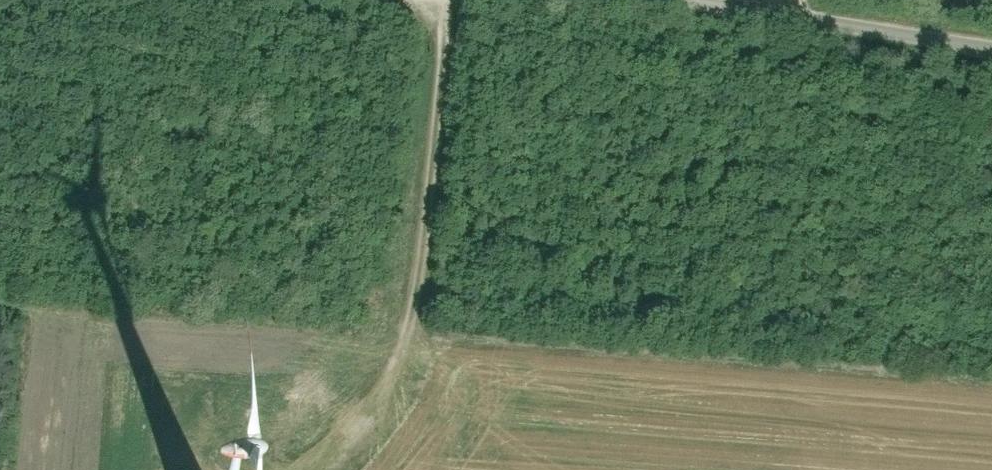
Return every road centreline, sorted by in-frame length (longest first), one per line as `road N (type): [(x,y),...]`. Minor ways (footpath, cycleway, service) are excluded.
road 1 (track): [(444,0),(403,429),(342,469)]
road 2 (residential): [(991,52),(697,0)]

